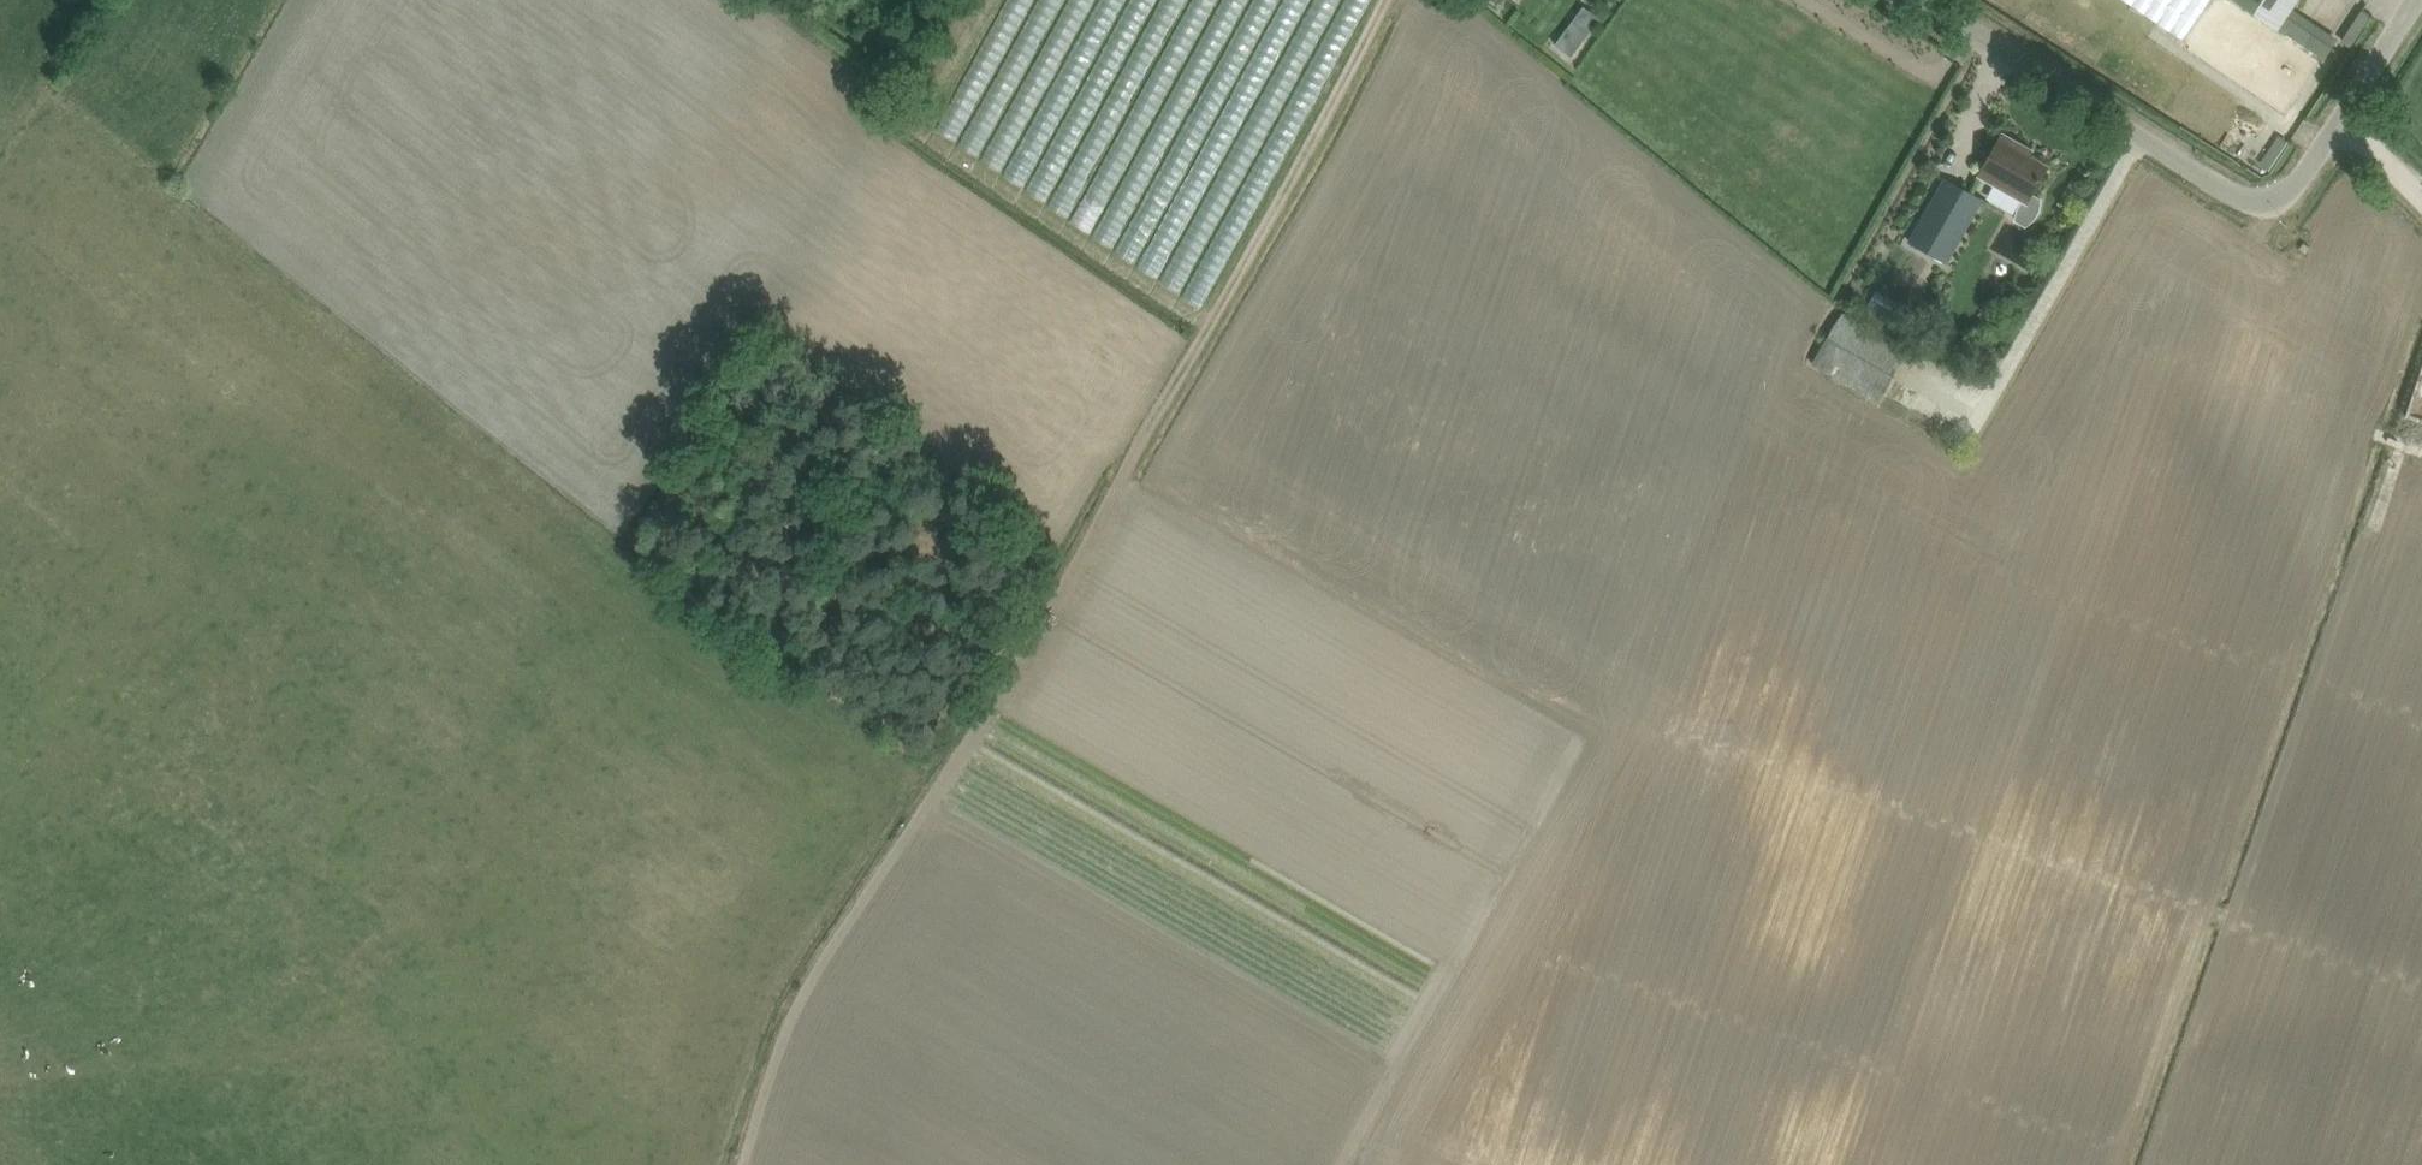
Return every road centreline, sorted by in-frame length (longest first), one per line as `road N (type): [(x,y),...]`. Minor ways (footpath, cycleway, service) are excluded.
road 1 (unclassified): [(2276,209),(2243,204),(1927,0)]
road 2 (unclassified): [(2276,209),(2344,130),(2421,7)]

